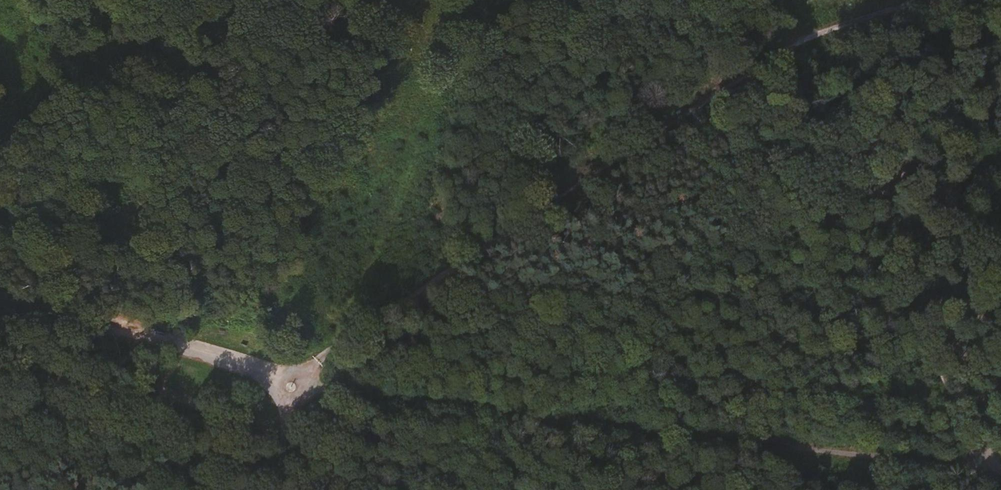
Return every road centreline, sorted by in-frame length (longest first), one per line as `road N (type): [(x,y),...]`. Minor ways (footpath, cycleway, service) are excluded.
road 1 (track): [(0,299),(338,392),(1000,471)]
road 2 (track): [(293,380),(310,378),(806,39)]
road 3 (track): [(983,489),(806,39)]
road 4 (track): [(806,39),(925,0)]

